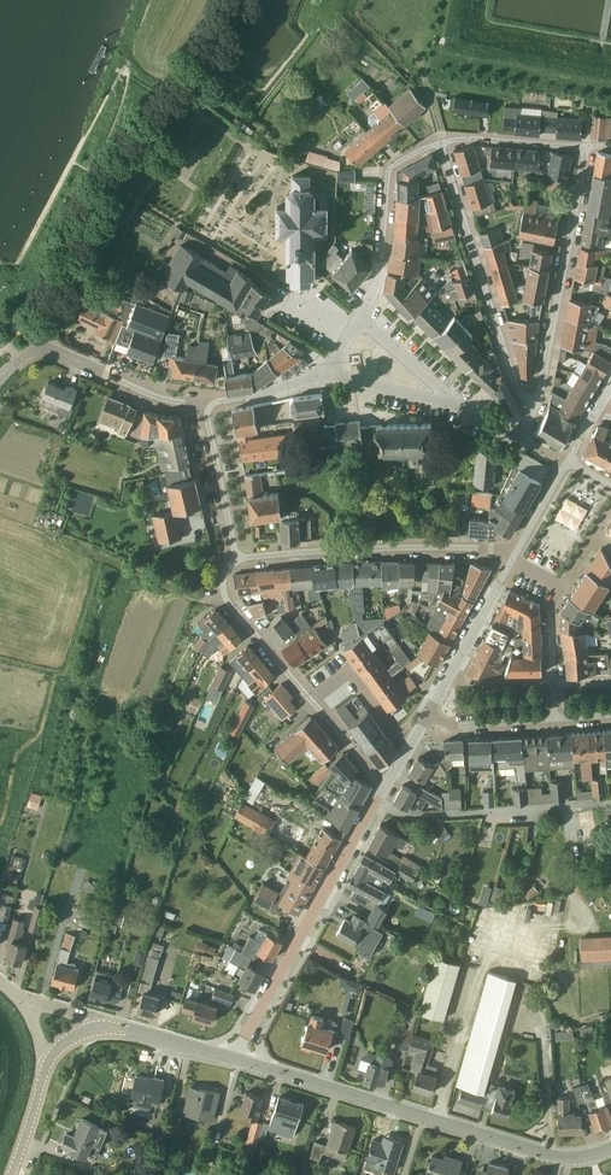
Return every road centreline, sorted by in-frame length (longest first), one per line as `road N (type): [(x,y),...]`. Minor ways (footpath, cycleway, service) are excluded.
road 1 (tertiary): [(610,1149),(551,1156),(234,1059)]
road 2 (residential): [(234,1059),(388,786)]
road 3 (residential): [(536,407),(518,393),(441,139)]
road 4 (residential): [(237,559),(513,554)]
road 5 (residential): [(536,407),(587,143)]
road 6 (residential): [(204,403),(164,399),(42,349),(0,378)]
road 7 (residential): [(358,319),(375,286),(386,180),(405,158),(441,139)]
road 8 (residential): [(311,697),(226,596),(226,573),(237,559)]
road 9 (residential): [(435,703),(419,699),(384,717),(348,671),(311,697)]
road 10 (residential): [(237,559),(204,403)]
road 11 (residential): [(587,143),(441,139)]
road 12 (tertiary): [(234,1059),(96,1027)]
road 13 (track): [(100,559),(192,598),(226,596)]
road 14 (residential): [(204,403),(253,397),(330,370)]
road 15 (residential): [(446,682),(506,566)]
road 16 (residential): [(555,717),(425,722)]
road 17 (residential): [(358,319),(435,383),(447,406)]
road 18 (residential): [(447,406),(330,370)]

